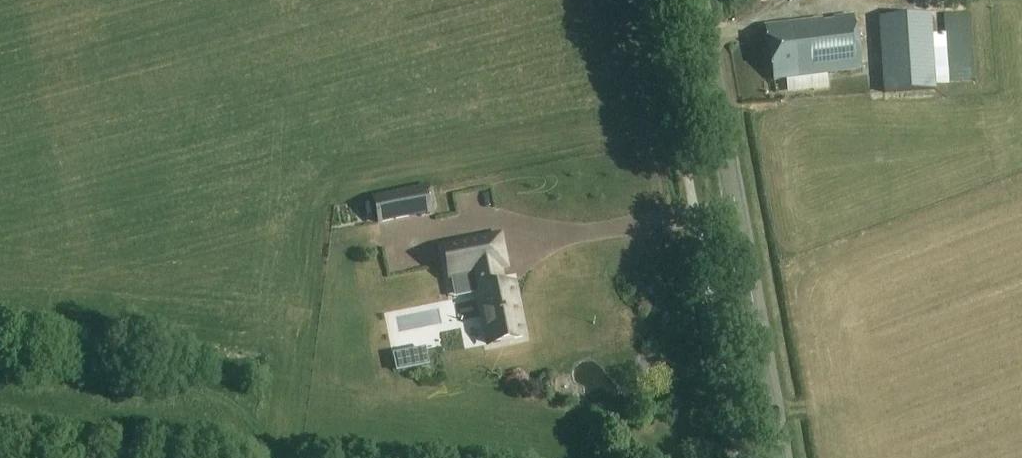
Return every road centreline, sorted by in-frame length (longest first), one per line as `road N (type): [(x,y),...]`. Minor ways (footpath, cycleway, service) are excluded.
road 1 (tertiary): [(783,457),(699,0)]

